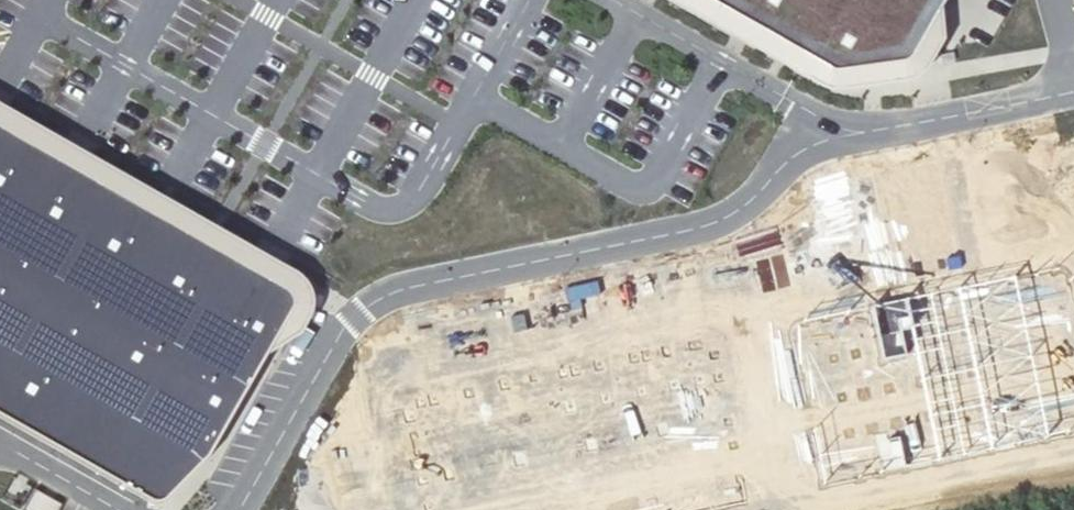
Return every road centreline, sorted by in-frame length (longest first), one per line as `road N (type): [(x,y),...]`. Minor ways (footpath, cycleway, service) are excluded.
road 1 (unclassified): [(1070,93),(822,143),(790,160),(743,208),(701,229),(409,288),(374,303),(344,327),(239,509)]
road 2 (unclassified): [(112,509),(0,447)]

